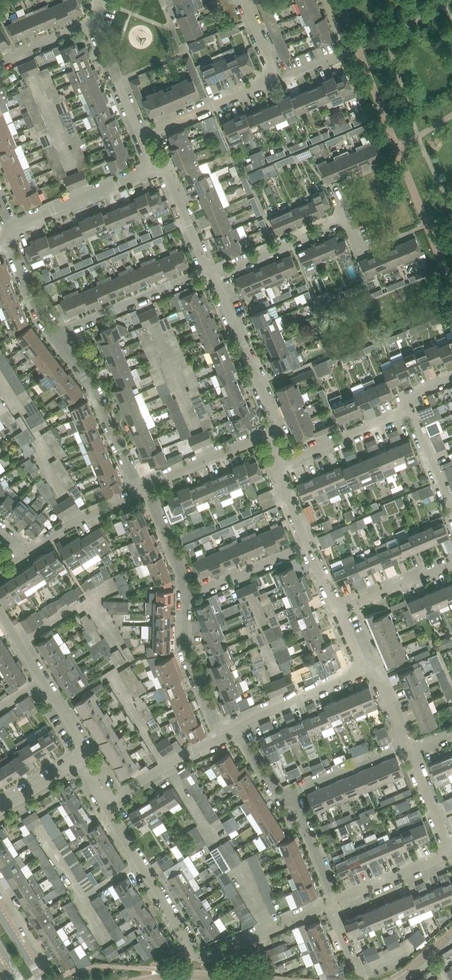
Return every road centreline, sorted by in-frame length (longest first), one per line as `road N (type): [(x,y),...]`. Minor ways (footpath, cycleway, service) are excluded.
road 1 (residential): [(103,806),(193,952),(210,956),(328,908)]
road 2 (residential): [(451,512),(407,415),(276,466)]
road 3 (residential): [(144,492),(93,383),(54,333)]
road 4 (residential): [(271,433),(275,422),(211,274)]
road 5 (residential): [(0,523),(33,553),(144,492)]
road 6 (residential): [(54,333),(209,269)]
road 7 (residential): [(223,738),(186,651),(185,593)]
road 8 (residential): [(13,227),(152,165)]
road 9 (residential): [(229,727),(355,673),(360,662)]
road 10 (residential): [(141,136),(276,80)]
road 11 (residential): [(211,274),(346,219)]
road 12 (residential): [(144,492),(271,433)]
road 13 (residential): [(103,806),(223,738)]
road 14 (residential): [(185,593),(309,544)]
road 15 (residential): [(407,743),(288,793)]
road 16 (residential): [(335,905),(451,856)]
road 17 (residential): [(92,23),(141,136)]
road 18 (residential): [(338,611),(451,564)]
road 19 (residential): [(335,905),(288,793)]
road 20 (residential): [(209,269),(172,181),(152,165)]

